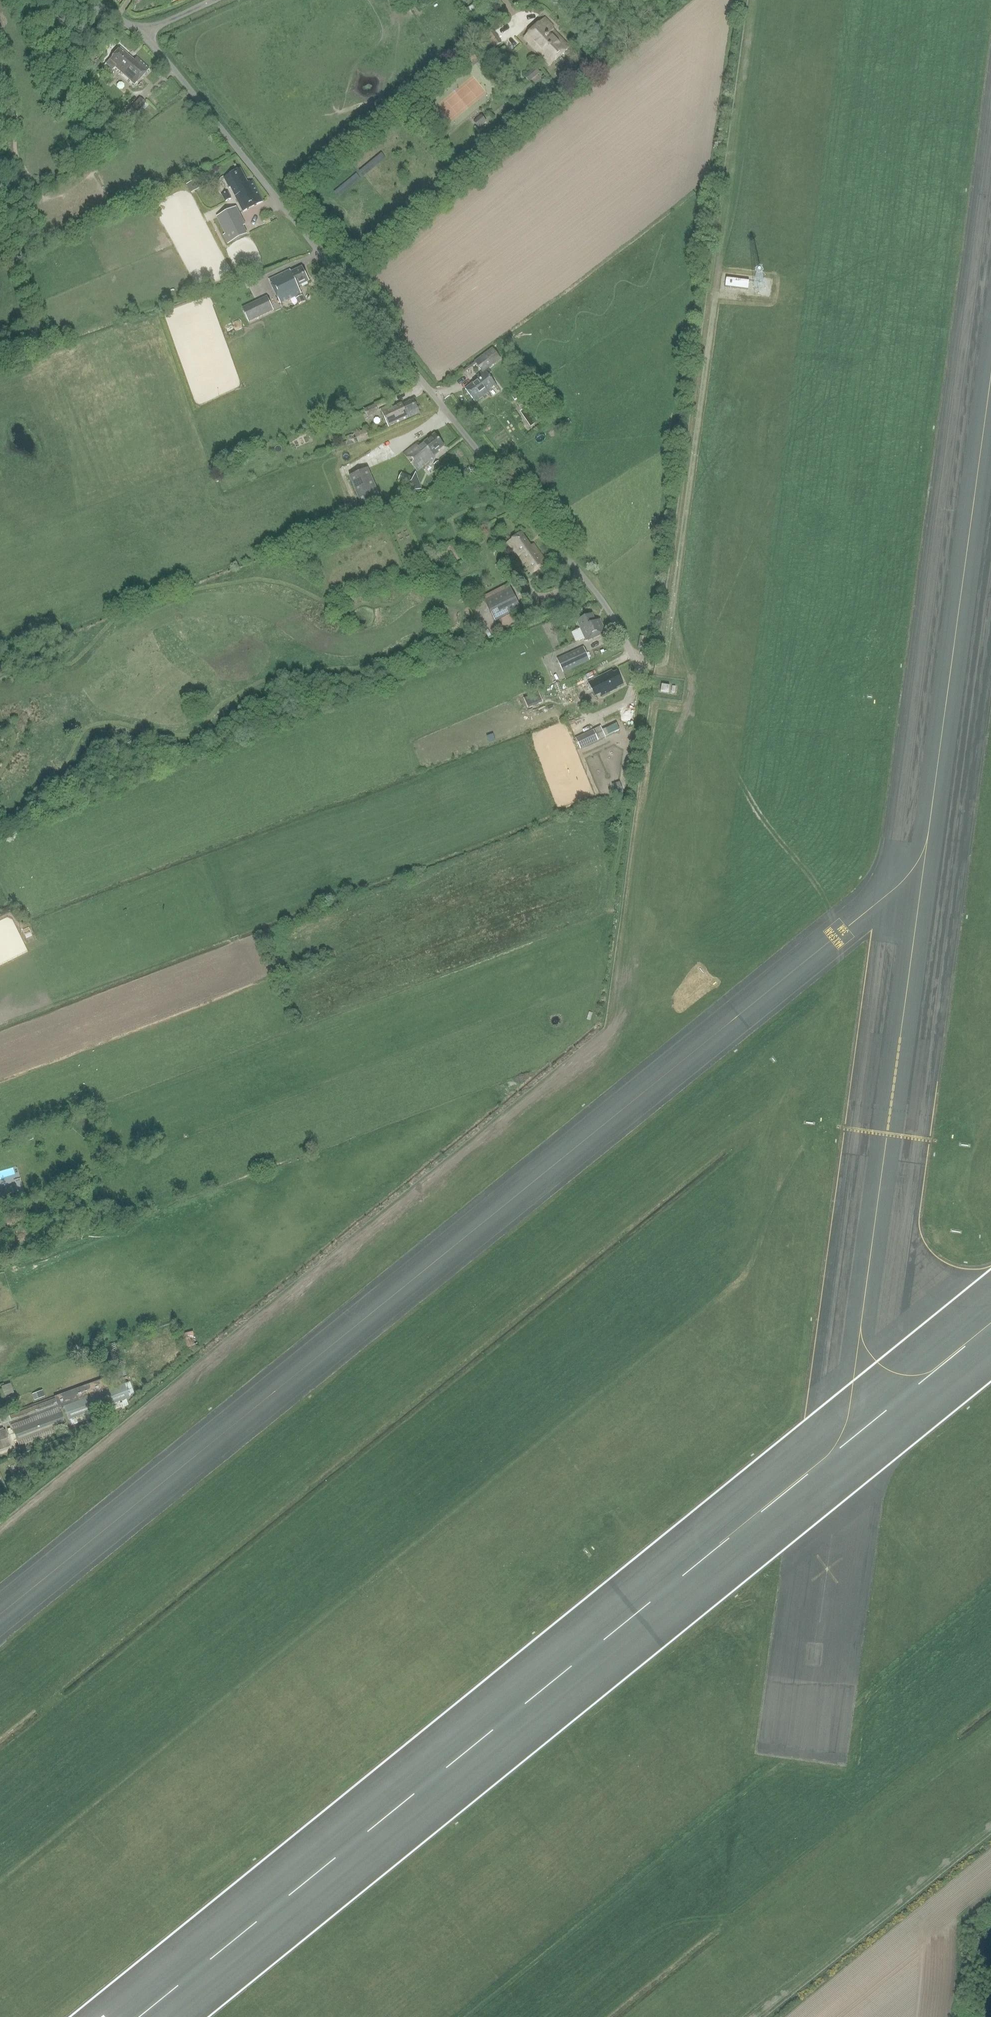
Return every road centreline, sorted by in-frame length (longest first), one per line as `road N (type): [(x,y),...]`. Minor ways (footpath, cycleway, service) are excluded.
road 1 (unclassified): [(641,668),(596,591),(145,33)]
road 2 (track): [(609,913),(641,668)]

